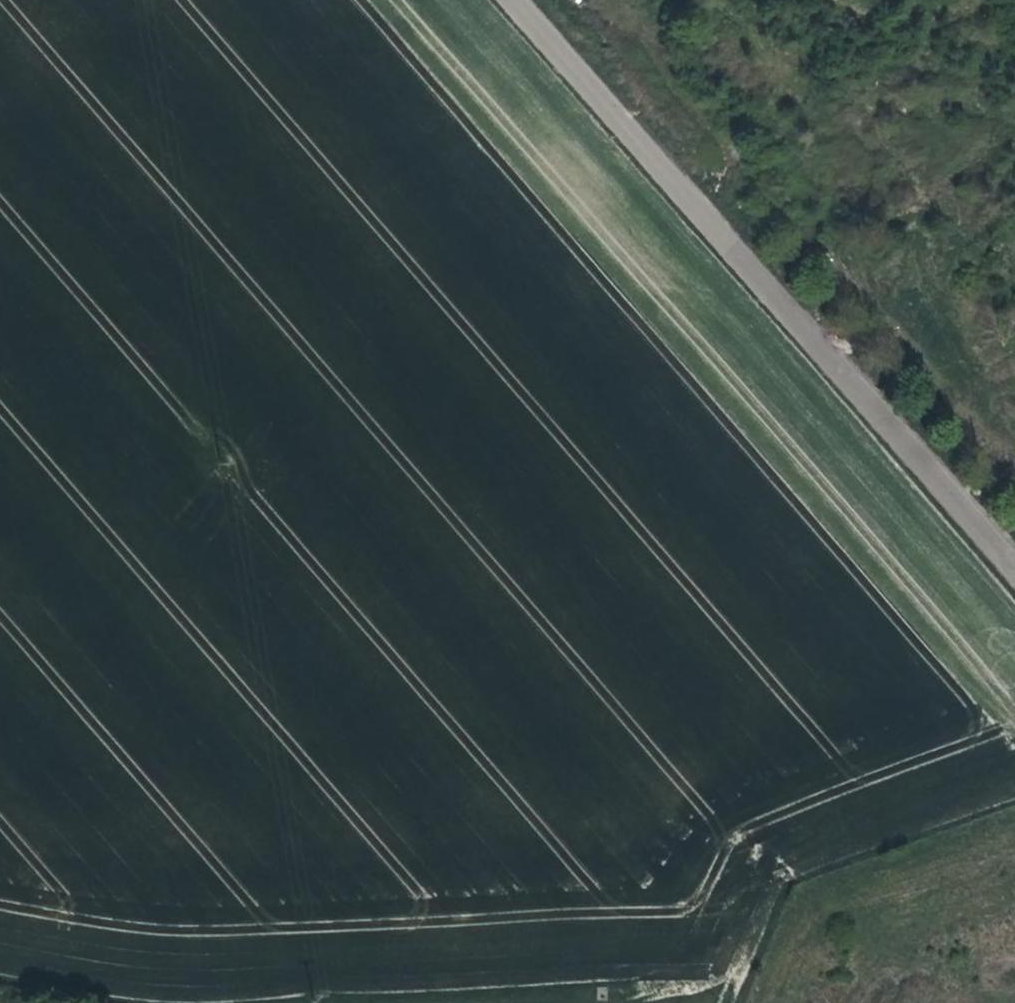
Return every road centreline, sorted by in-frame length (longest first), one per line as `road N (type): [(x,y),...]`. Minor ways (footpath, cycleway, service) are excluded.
road 1 (unclassified): [(511,0),(1014,578)]

